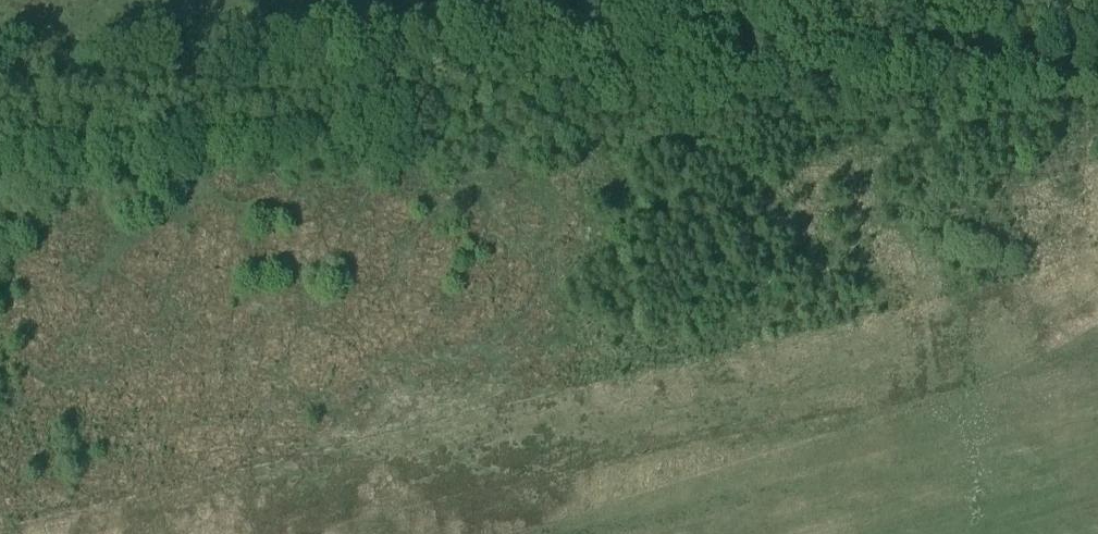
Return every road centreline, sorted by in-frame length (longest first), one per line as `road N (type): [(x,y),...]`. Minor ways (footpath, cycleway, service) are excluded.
road 1 (track): [(1097,465),(778,533)]

